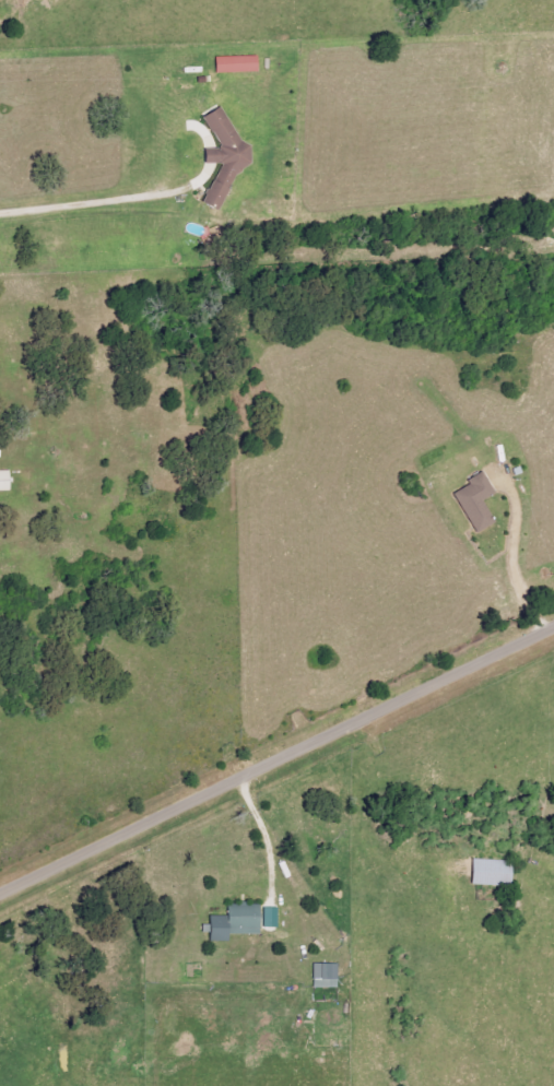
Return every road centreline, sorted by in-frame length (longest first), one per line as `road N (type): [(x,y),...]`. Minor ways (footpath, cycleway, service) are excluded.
road 1 (residential): [(0,898),(522,638),(553,614)]

